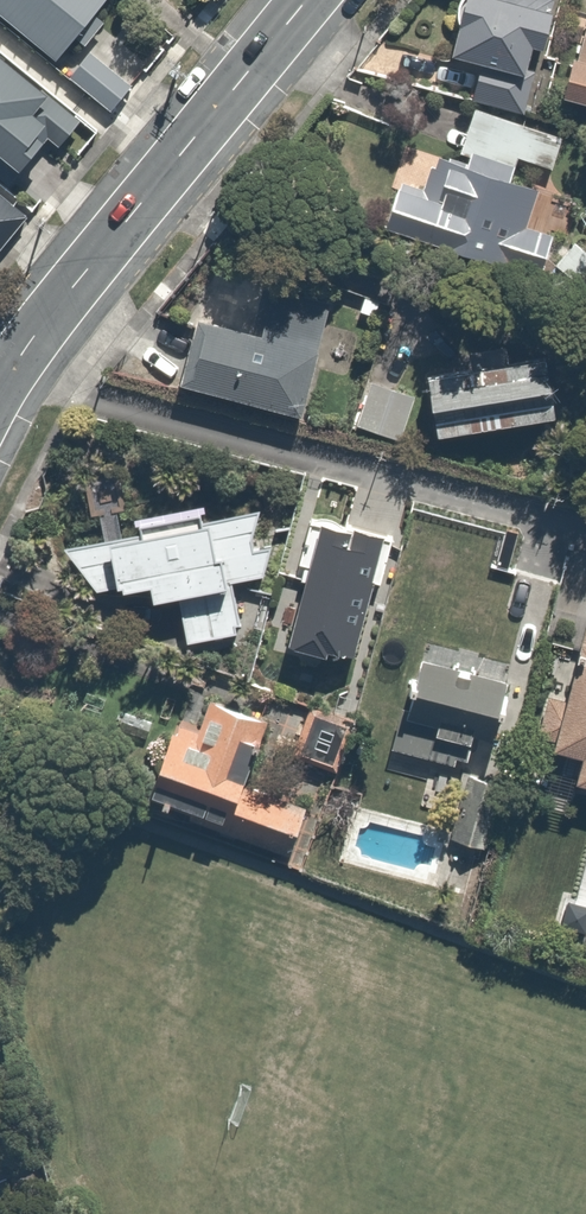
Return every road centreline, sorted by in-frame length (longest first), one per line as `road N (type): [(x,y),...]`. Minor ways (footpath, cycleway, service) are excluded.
road 1 (residential): [(0,387),(30,339),(307,0)]

